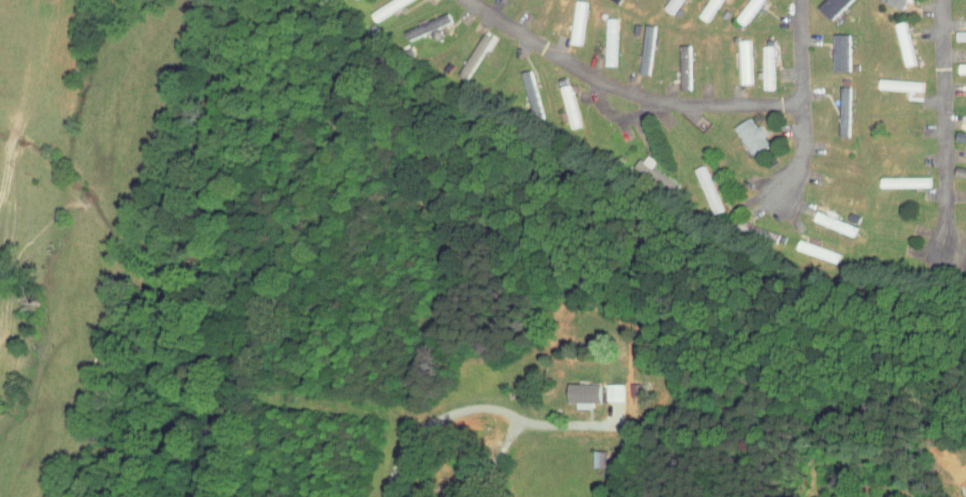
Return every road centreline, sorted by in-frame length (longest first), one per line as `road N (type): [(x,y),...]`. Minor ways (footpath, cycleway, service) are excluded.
road 1 (residential): [(802,105),(652,102),(598,82),(464,0)]
road 2 (residential): [(942,0),(949,250)]
road 3 (residential): [(780,209),(803,133),(807,0)]
road 4 (residential): [(383,496),(398,463),(427,431),(469,418),(529,420)]

